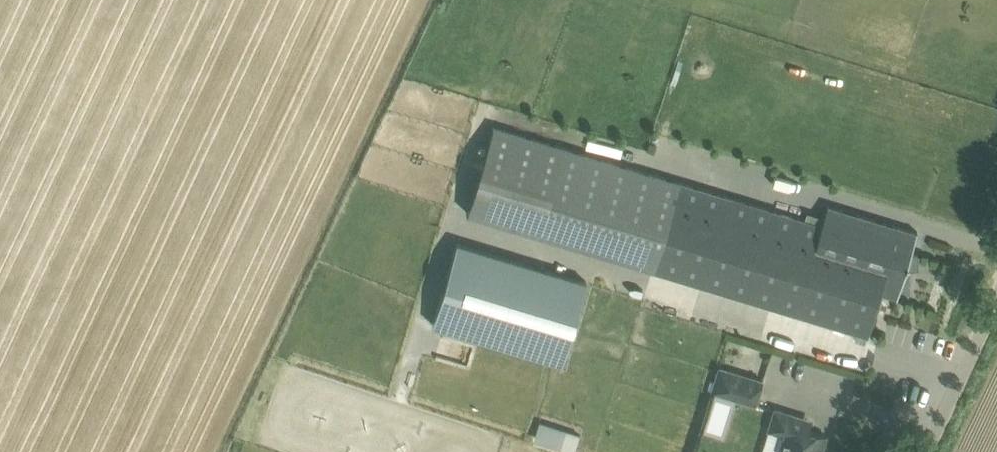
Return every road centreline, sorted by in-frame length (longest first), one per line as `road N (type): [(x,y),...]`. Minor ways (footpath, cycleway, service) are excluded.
road 1 (unclassified): [(919,451),(996,287)]

